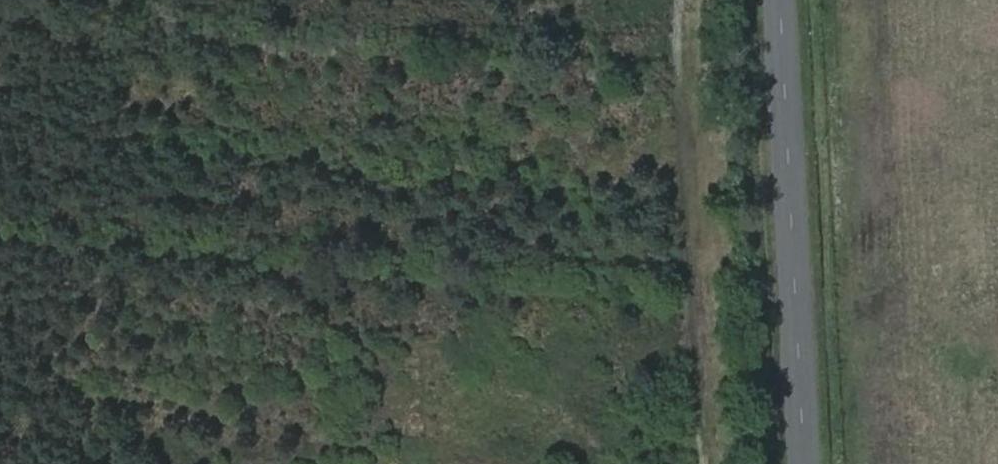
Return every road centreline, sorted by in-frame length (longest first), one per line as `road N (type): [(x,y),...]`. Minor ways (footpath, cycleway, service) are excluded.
road 1 (secondary): [(805,463),(780,0)]

